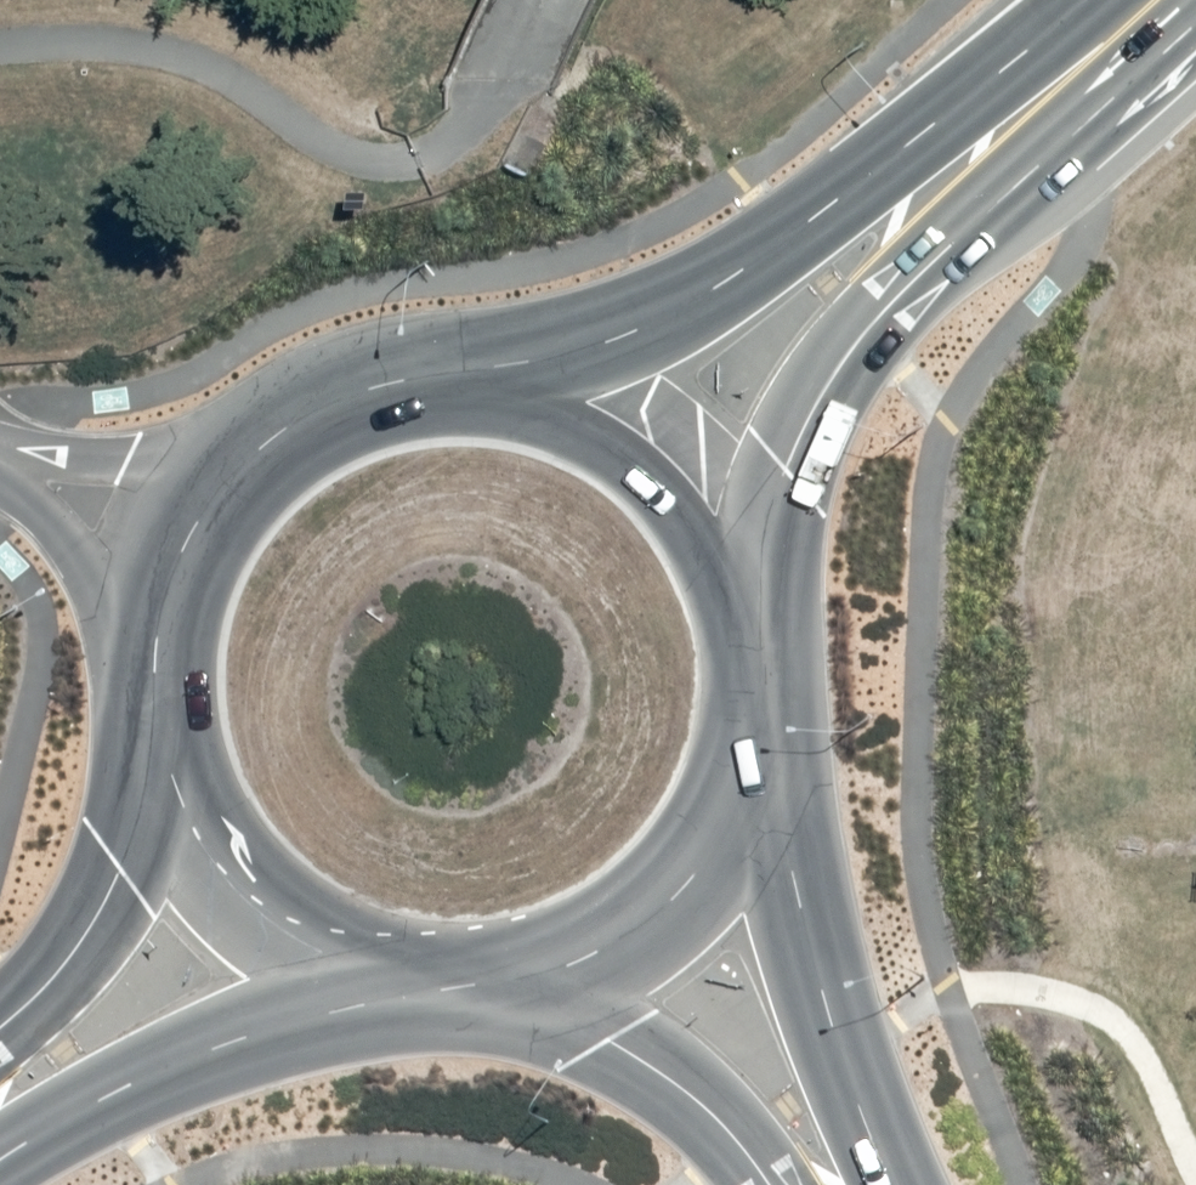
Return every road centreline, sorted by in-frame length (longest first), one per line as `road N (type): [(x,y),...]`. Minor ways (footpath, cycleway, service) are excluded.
road 1 (secondary): [(399,381),(514,365),(627,334),(723,281),(1058,18),(1093,0)]
road 2 (secondary): [(1188,0),(1146,72),(867,326),(819,396),(787,468),(752,611)]
road 3 (secondary): [(167,766),(151,683),(152,634),(168,575),(200,512),(242,463),(295,421),(399,381)]
road 4 (secondary): [(760,756),(842,1062),(869,1131),(877,1184)]
road 5 (secondary): [(399,381),(505,401),(582,430),(645,475),(752,611)]
road 6 (secondary): [(406,975),(267,1024),(0,1142)]
road 7 (secondary): [(760,756),(739,815),(701,870),(650,915),(523,981)]
road 8 (secondary): [(406,975),(340,958),(285,933),(240,894),(204,851),(167,766)]
road 9 (secondary): [(768,1184),(738,1143),(675,1086),(523,981)]
road 10 (secondary): [(0,1027),(75,945),(167,766)]
road 11 (secondary): [(752,611),(760,756)]

